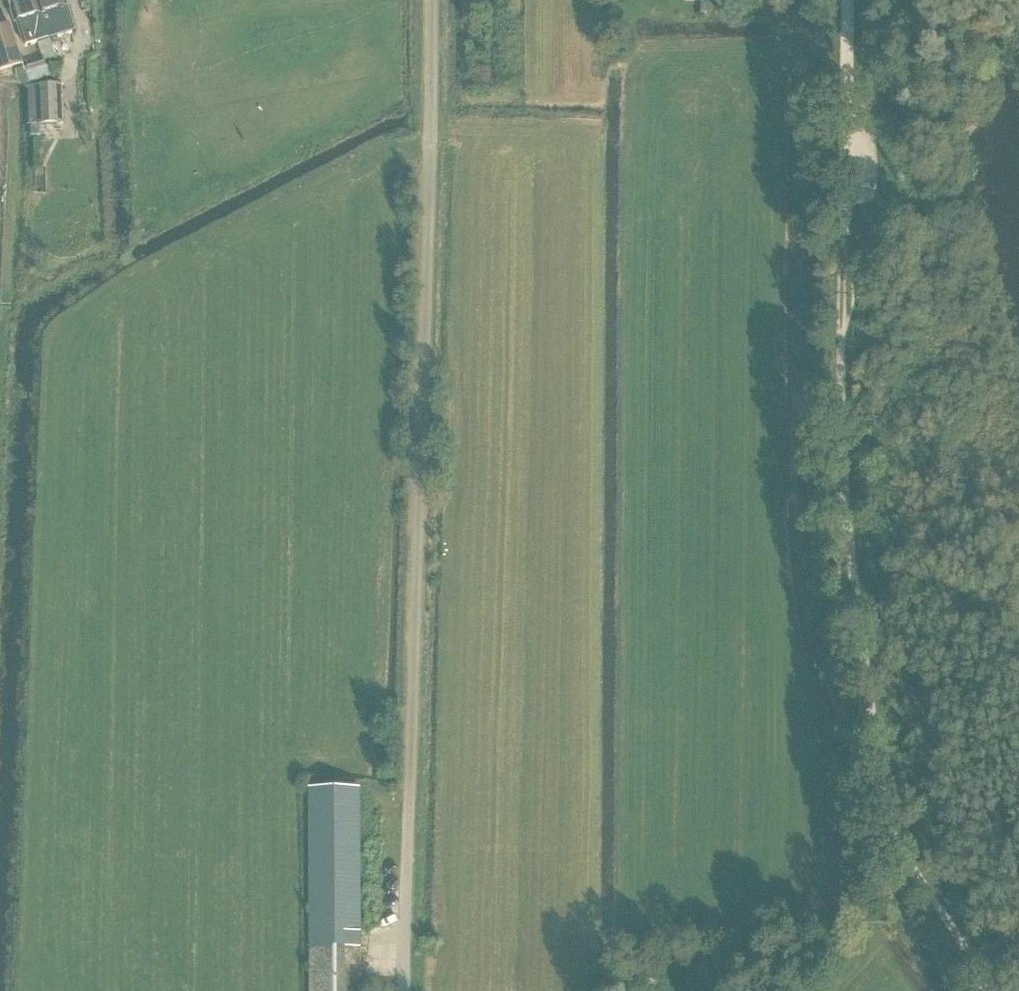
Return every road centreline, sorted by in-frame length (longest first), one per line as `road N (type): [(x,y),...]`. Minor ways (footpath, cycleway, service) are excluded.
road 1 (track): [(846,0),(844,440),(890,834),(908,868)]
road 2 (track): [(908,868),(989,990)]
road 3 (track): [(908,868),(832,990)]

